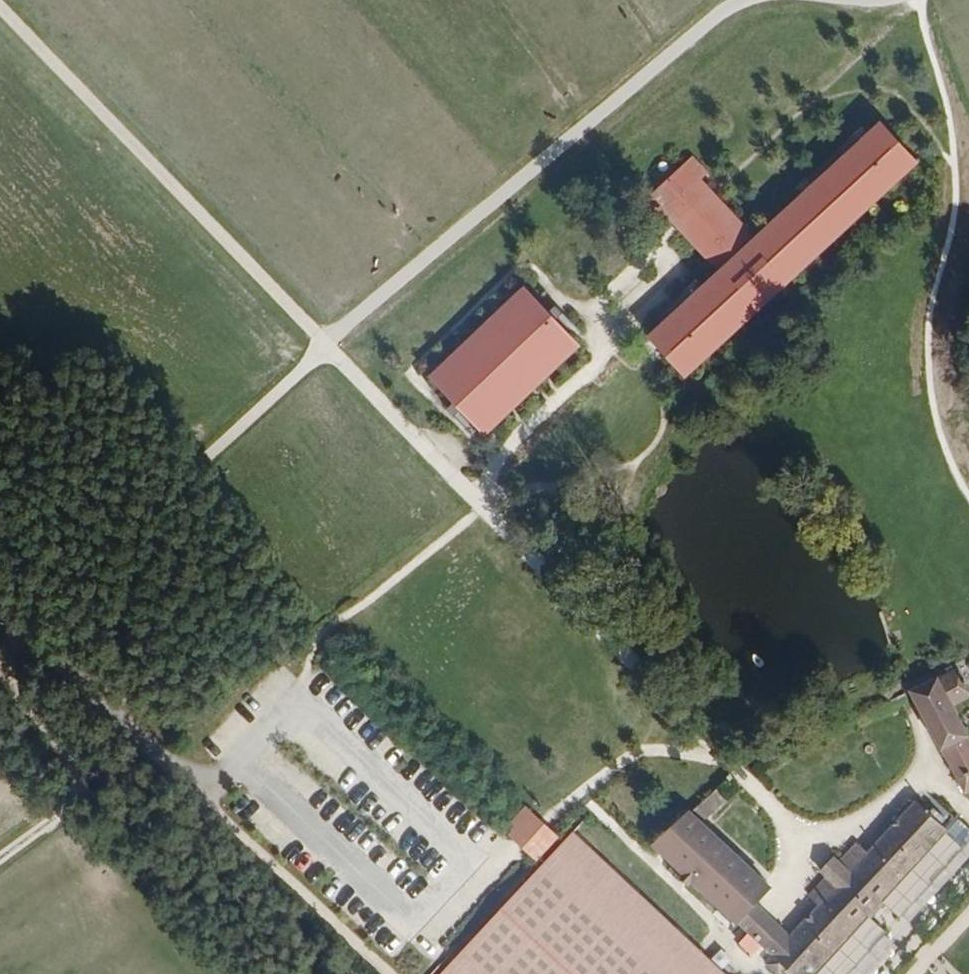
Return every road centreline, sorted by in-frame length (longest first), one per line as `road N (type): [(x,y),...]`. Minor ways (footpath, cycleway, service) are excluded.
road 1 (track): [(736,767),(0,7)]
road 2 (track): [(21,624),(324,342),(744,0)]
road 3 (track): [(473,496),(496,462),(683,276),(658,251),(590,315)]
road 4 (track): [(205,781),(209,816),(385,973)]
road 5 (track): [(154,748),(0,859)]

